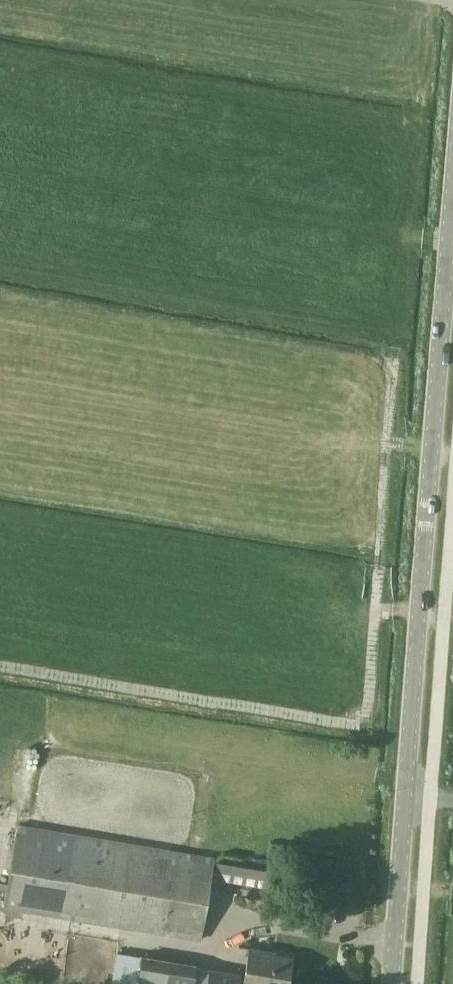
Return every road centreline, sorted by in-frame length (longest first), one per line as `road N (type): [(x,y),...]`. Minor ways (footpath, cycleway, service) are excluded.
road 1 (tertiary): [(406,795),(452,201)]
road 2 (tertiary): [(392,983),(406,795)]

